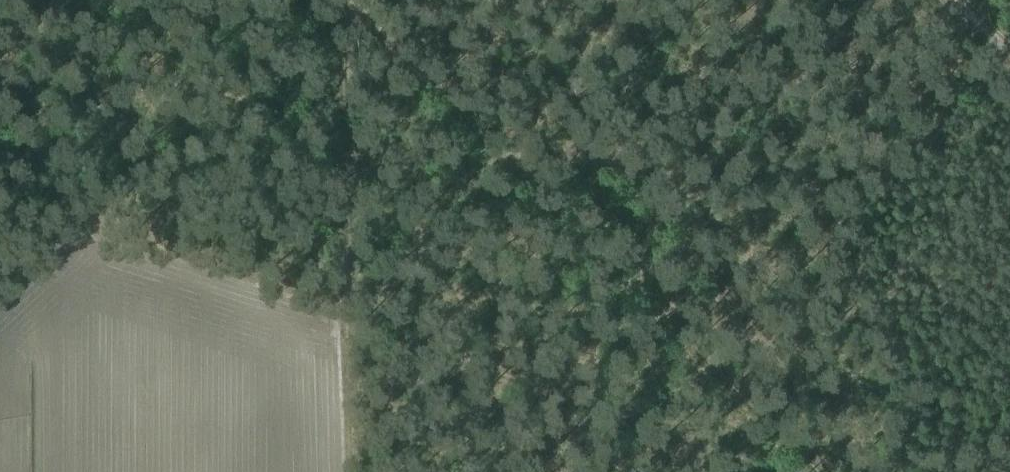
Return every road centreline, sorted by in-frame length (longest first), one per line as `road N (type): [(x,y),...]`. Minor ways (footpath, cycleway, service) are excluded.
road 1 (track): [(333,0),(813,471)]
road 2 (track): [(359,471),(348,15)]

